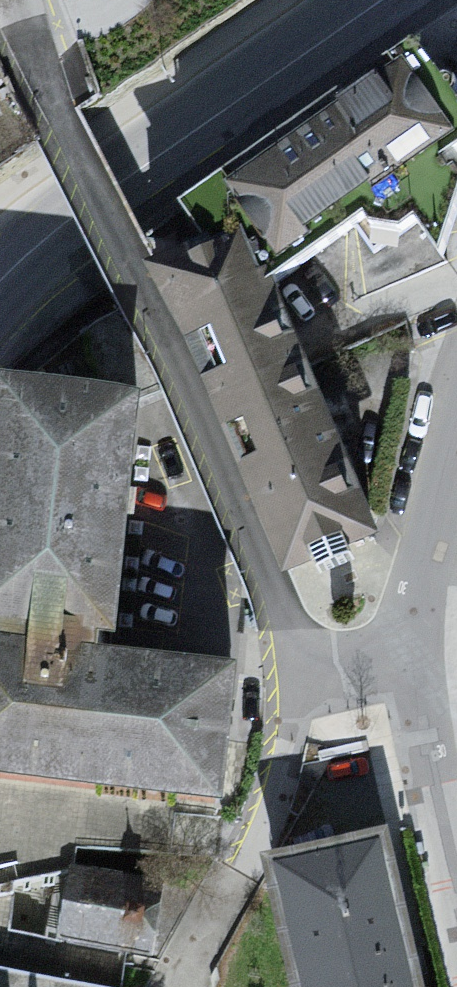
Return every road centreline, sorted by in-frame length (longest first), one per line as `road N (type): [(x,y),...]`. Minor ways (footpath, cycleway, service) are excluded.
road 1 (residential): [(410,663),(326,658),(290,629),(62,121),(17,0)]
road 2 (tertiary): [(382,0),(115,184),(0,282)]
road 3 (residential): [(410,663),(456,877)]
road 4 (residential): [(456,451),(418,585),(410,663)]

